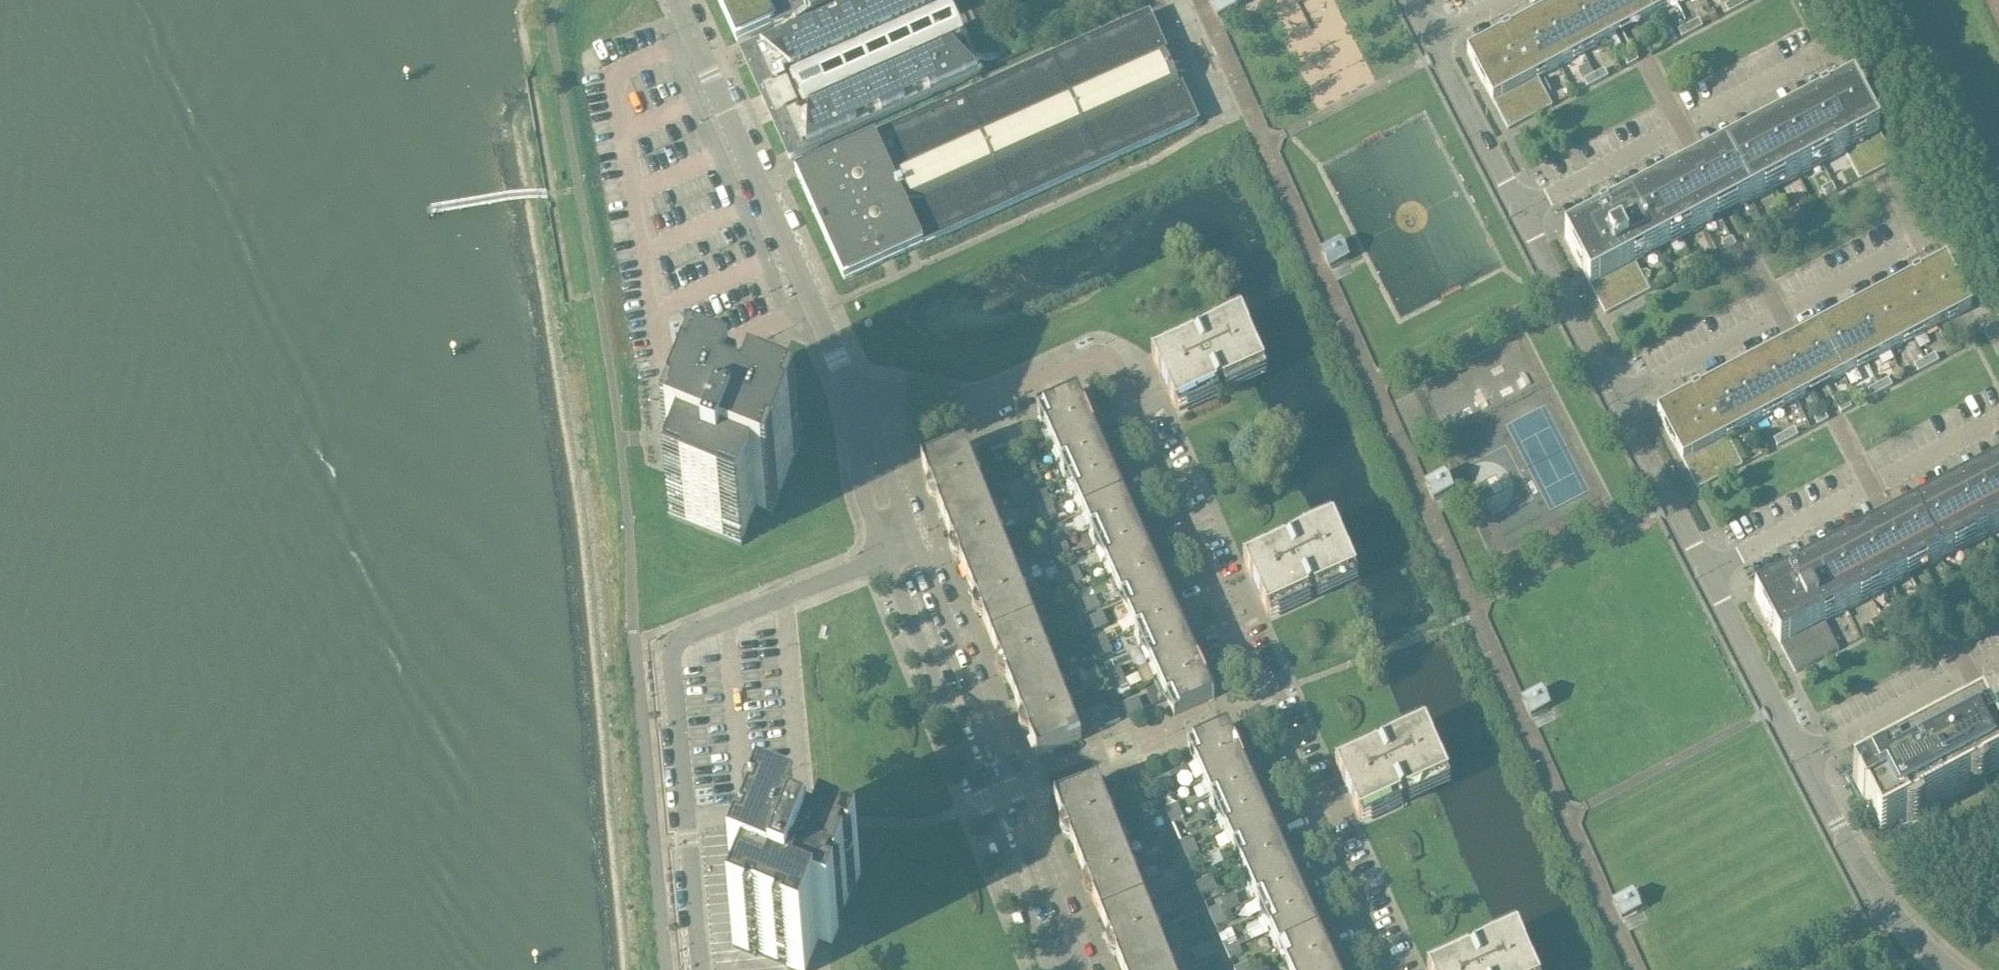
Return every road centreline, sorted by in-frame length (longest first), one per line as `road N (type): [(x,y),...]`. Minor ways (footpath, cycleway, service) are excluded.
road 1 (residential): [(1383,969),(1105,354),(973,409),(851,394)]
road 2 (residential): [(702,969),(672,646),(885,557)]
road 3 (residential): [(1082,969),(914,543)]
road 4 (residential): [(885,557),(1046,969)]
road 5 (residential): [(851,394),(676,0)]
road 6 (residential): [(1620,405),(1938,236)]
road 7 (residential): [(1522,212),(1841,50)]
road 8 (residential): [(1709,575),(1998,423)]
road 9 (residential): [(1806,760),(1880,898),(1948,969)]
road 10 (residential): [(1806,760),(1998,656)]
road 11 (residential): [(1522,212),(1620,405)]
road 12 (residential): [(1709,575),(1806,760)]
road 13 (residential): [(1433,41),(1522,212)]
road 14 (residential): [(1620,405),(1709,575)]
road 15 (residential): [(862,437),(856,474),(885,557)]

